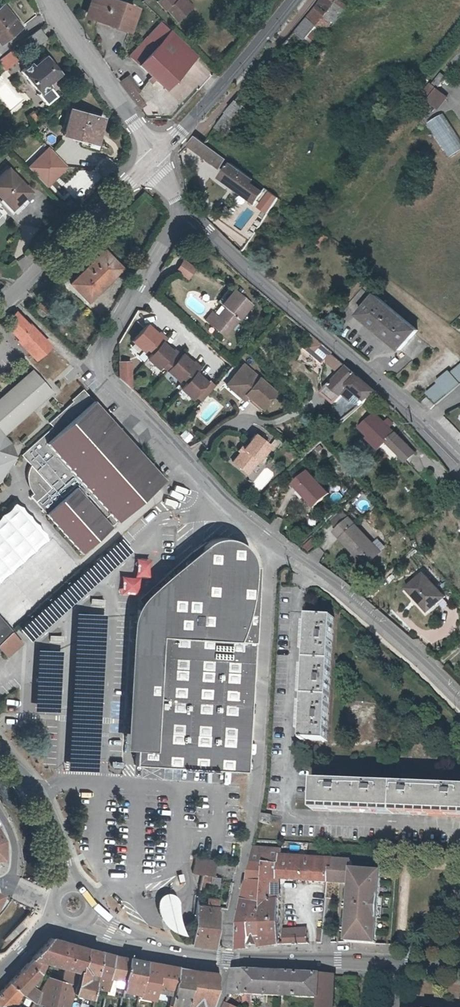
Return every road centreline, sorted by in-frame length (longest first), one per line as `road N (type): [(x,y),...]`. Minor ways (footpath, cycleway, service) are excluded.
road 1 (residential): [(268,541),(93,365),(188,212)]
road 2 (unclassified): [(229,951),(253,806),(268,541)]
road 3 (residential): [(459,456),(188,212)]
road 4 (secondary): [(394,959),(190,954),(88,917)]
road 5 (residential): [(459,705),(314,571),(268,541)]
road 6 (secondary): [(155,156),(0,305)]
road 7 (secondary): [(295,0),(155,156)]
road 8 (tertiary): [(51,0),(155,156)]
road 9 (secondary): [(0,748),(39,794),(72,885)]

